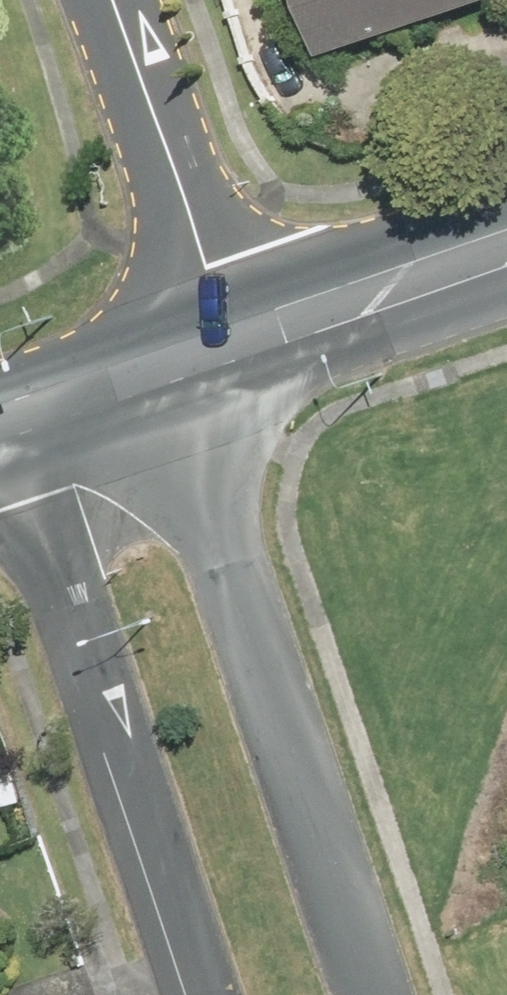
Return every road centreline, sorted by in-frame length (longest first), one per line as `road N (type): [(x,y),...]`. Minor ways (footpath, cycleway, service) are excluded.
road 1 (tertiary): [(172,373),(376,994)]
road 2 (tertiary): [(194,994),(9,421)]
road 3 (residential): [(239,349),(116,0)]
road 4 (secondary): [(239,349),(506,257)]
road 5 (secondary): [(9,421),(172,373)]

